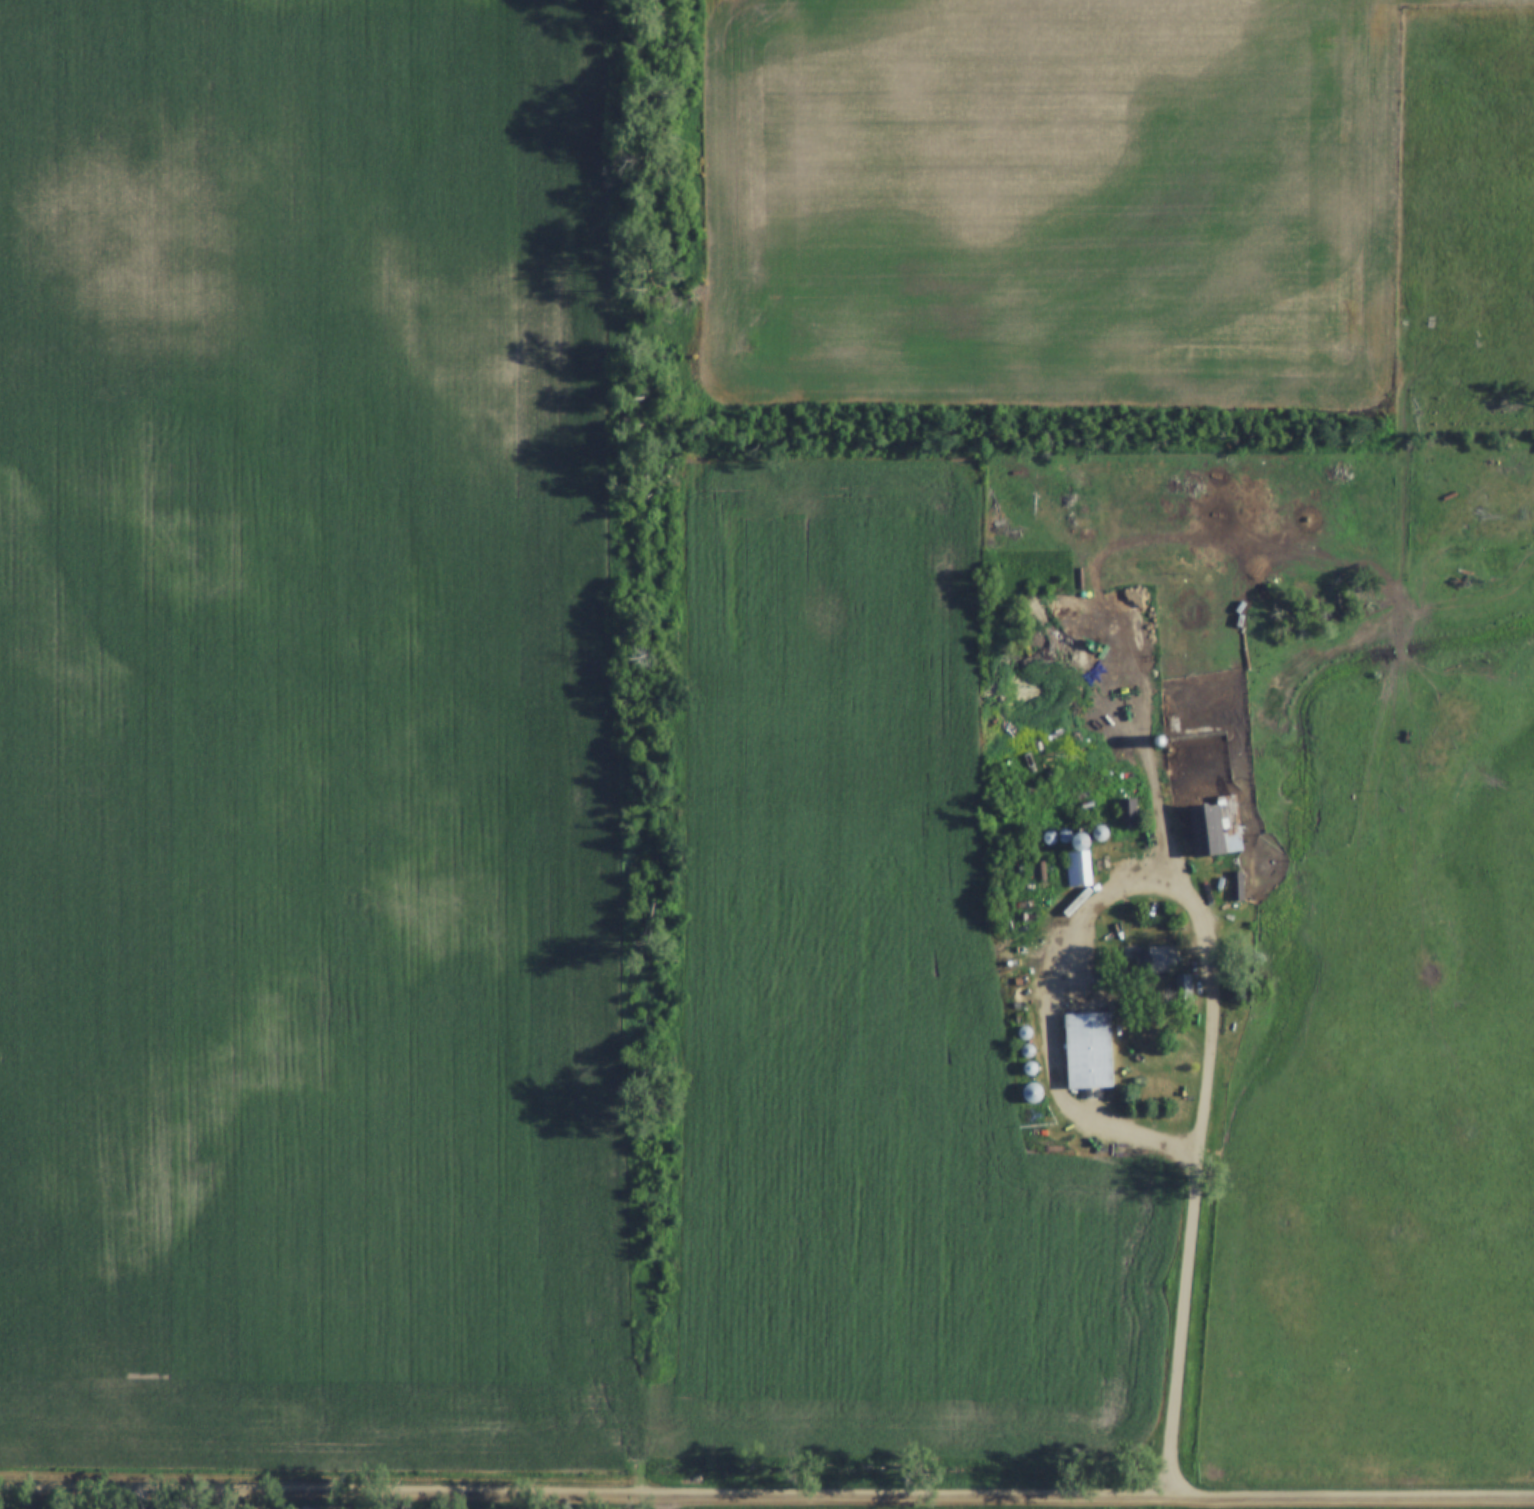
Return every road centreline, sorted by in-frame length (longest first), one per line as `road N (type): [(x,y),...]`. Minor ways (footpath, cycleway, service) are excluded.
road 1 (residential): [(1533,1499),(0,1495)]

